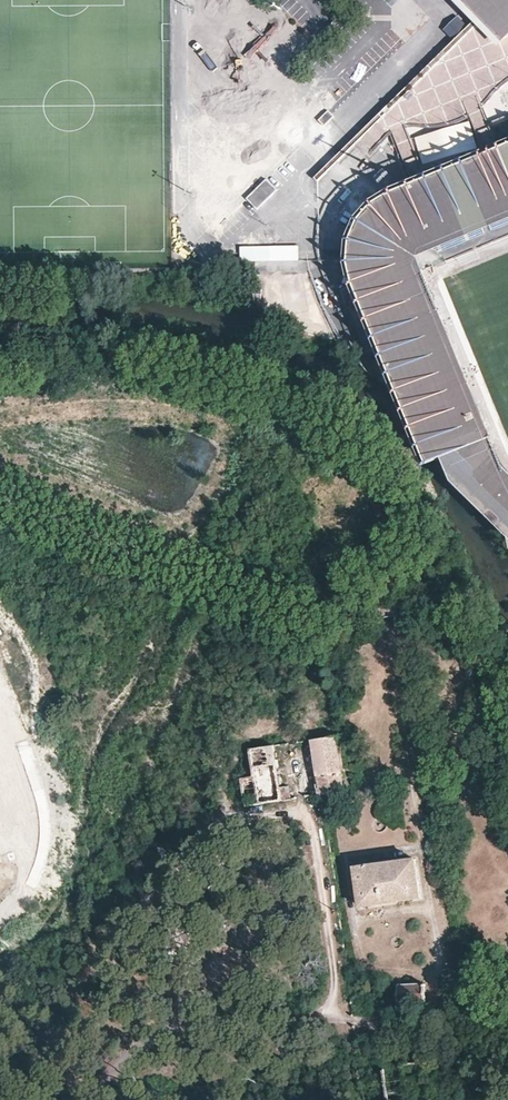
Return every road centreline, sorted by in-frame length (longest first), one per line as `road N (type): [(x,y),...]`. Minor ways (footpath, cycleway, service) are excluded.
road 1 (residential): [(97,1099),(111,1070),(166,1031),(211,1021),(419,1024),(442,1014)]
road 2 (track): [(402,638),(442,1014)]
road 3 (track): [(402,638),(476,543)]

